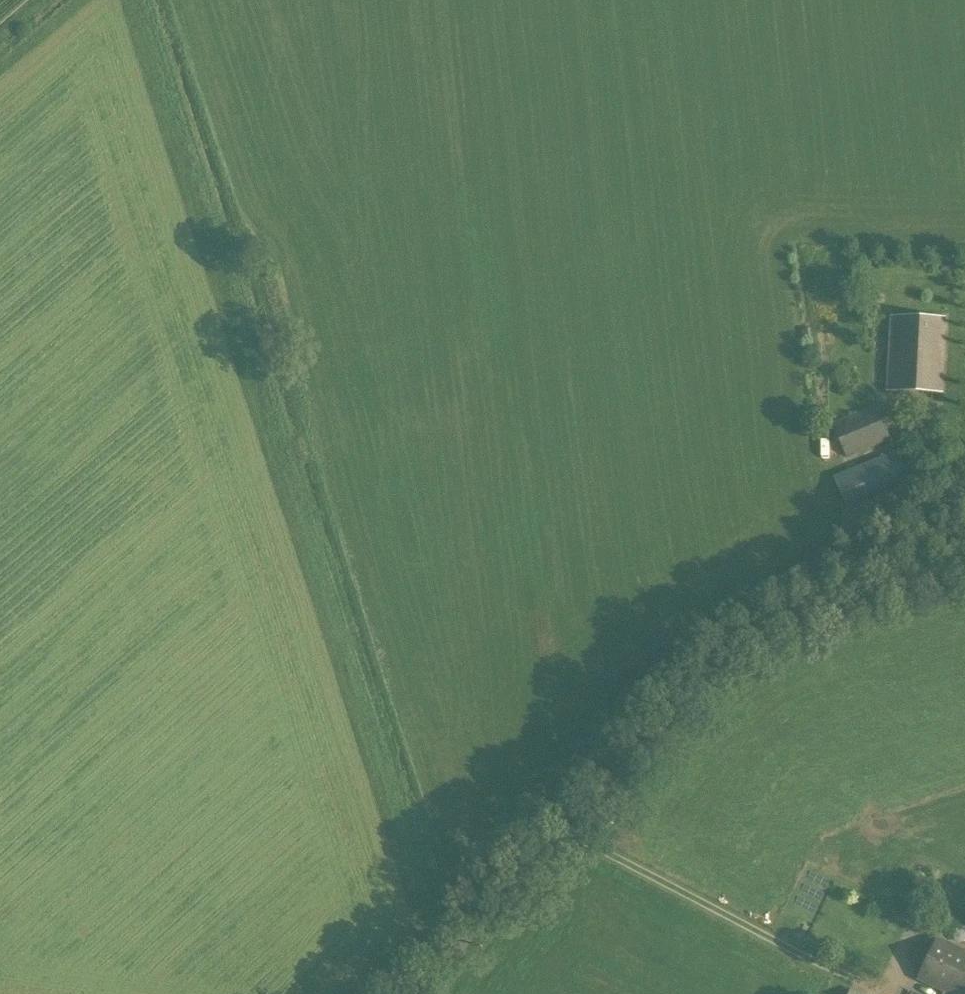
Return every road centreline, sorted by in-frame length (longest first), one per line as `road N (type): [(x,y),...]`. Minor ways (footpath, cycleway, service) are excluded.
road 1 (unclassified): [(419,993),(772,619),(964,571)]

